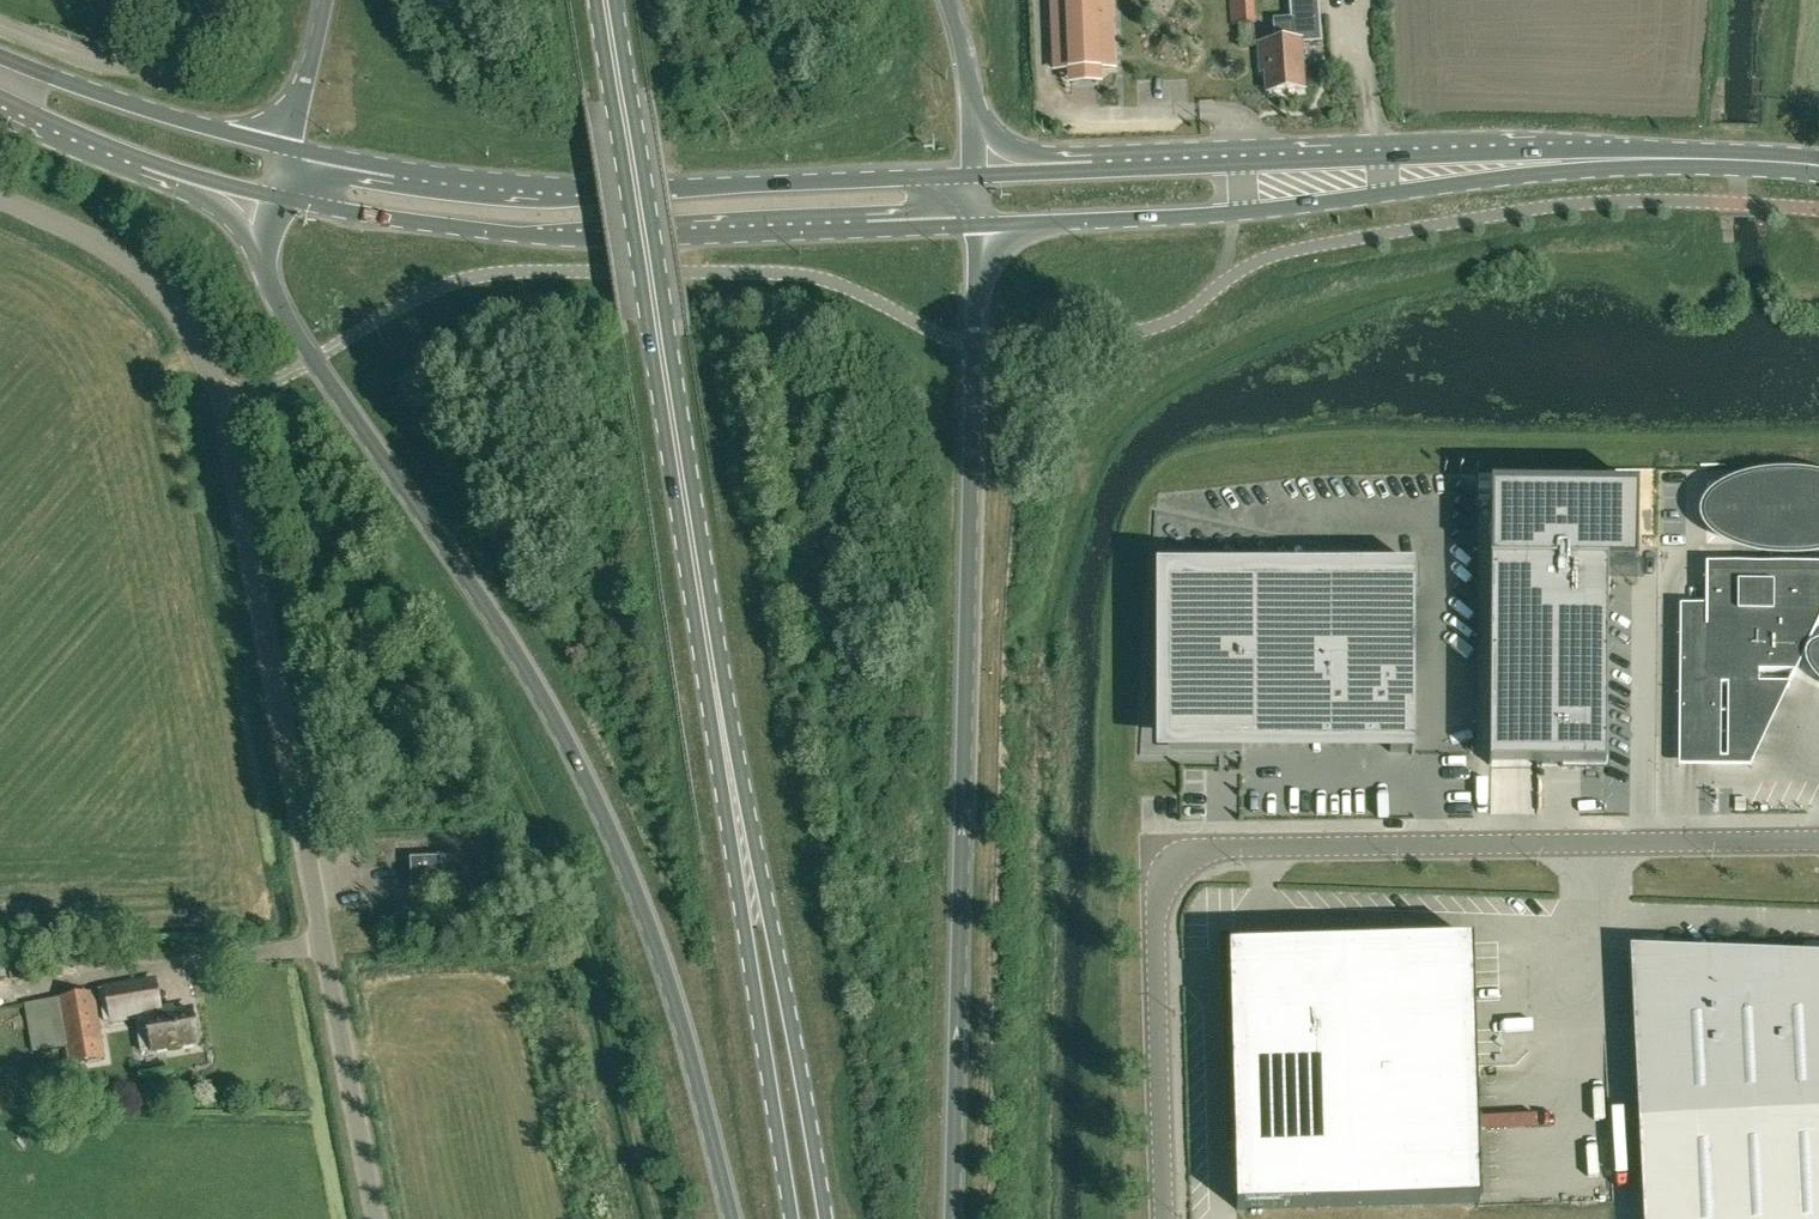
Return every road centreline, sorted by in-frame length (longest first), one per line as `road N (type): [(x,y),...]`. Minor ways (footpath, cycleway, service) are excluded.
road 1 (unclassified): [(381,1218),(223,402),(190,323),(154,280),(119,254),(0,196)]
road 2 (primary): [(274,198),(272,289),(285,326),(519,653),(587,780),(713,1113),(737,1218)]
road 3 (unclassified): [(1818,838),(1274,845),(1219,848),(1193,863),(1167,890),(1158,925),(1168,1218)]
road 4 (primary): [(961,1218),(983,228)]
road 5 (secondary): [(274,198),(549,238),(983,228)]
road 6 (secondary): [(978,177),(594,188),(433,175),(288,149)]
road 7 (secondary): [(983,228),(1244,213),(1617,162)]
road 8 (primary): [(708,628),(605,0)]
road 9 (primary): [(824,1218),(708,628)]
road 10 (primary): [(708,628),(738,898),(790,1218)]
road 11 (secondary): [(1617,162),(1539,153),(1115,171)]
road 12 (secondary): [(288,149),(86,95),(0,62)]
road 13 (secondary): [(0,90),(106,153),(274,198)]
road 14 (track): [(1742,200),(1744,159),(1762,134),(1769,0)]
road 15 (secondary): [(1818,166),(1617,162)]
road 16 (primary): [(1115,171),(1010,149),(970,92)]
road 17 (primary): [(325,0),(288,149)]
road 18 (secondary): [(1115,171),(978,177)]

